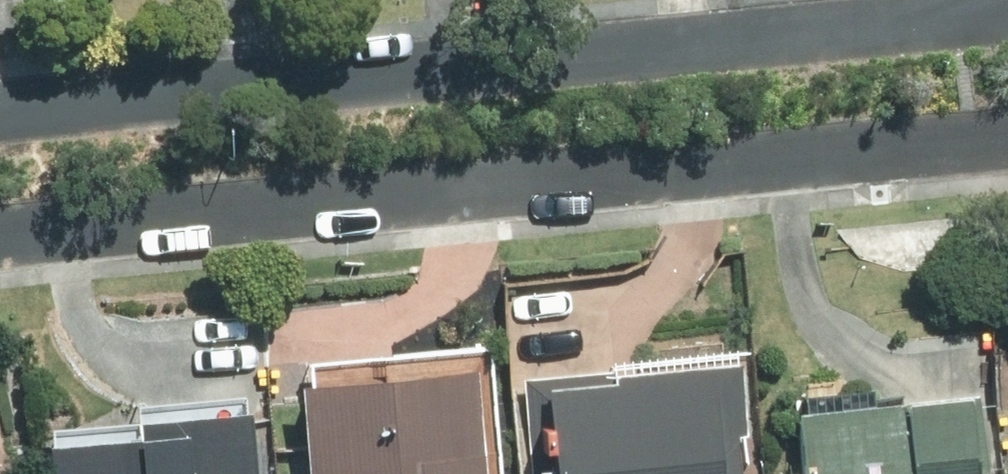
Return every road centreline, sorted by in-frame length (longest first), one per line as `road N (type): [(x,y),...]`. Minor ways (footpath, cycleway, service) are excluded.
road 1 (residential): [(1007,137),(0,240)]
road 2 (residential): [(0,111),(1007,15)]

